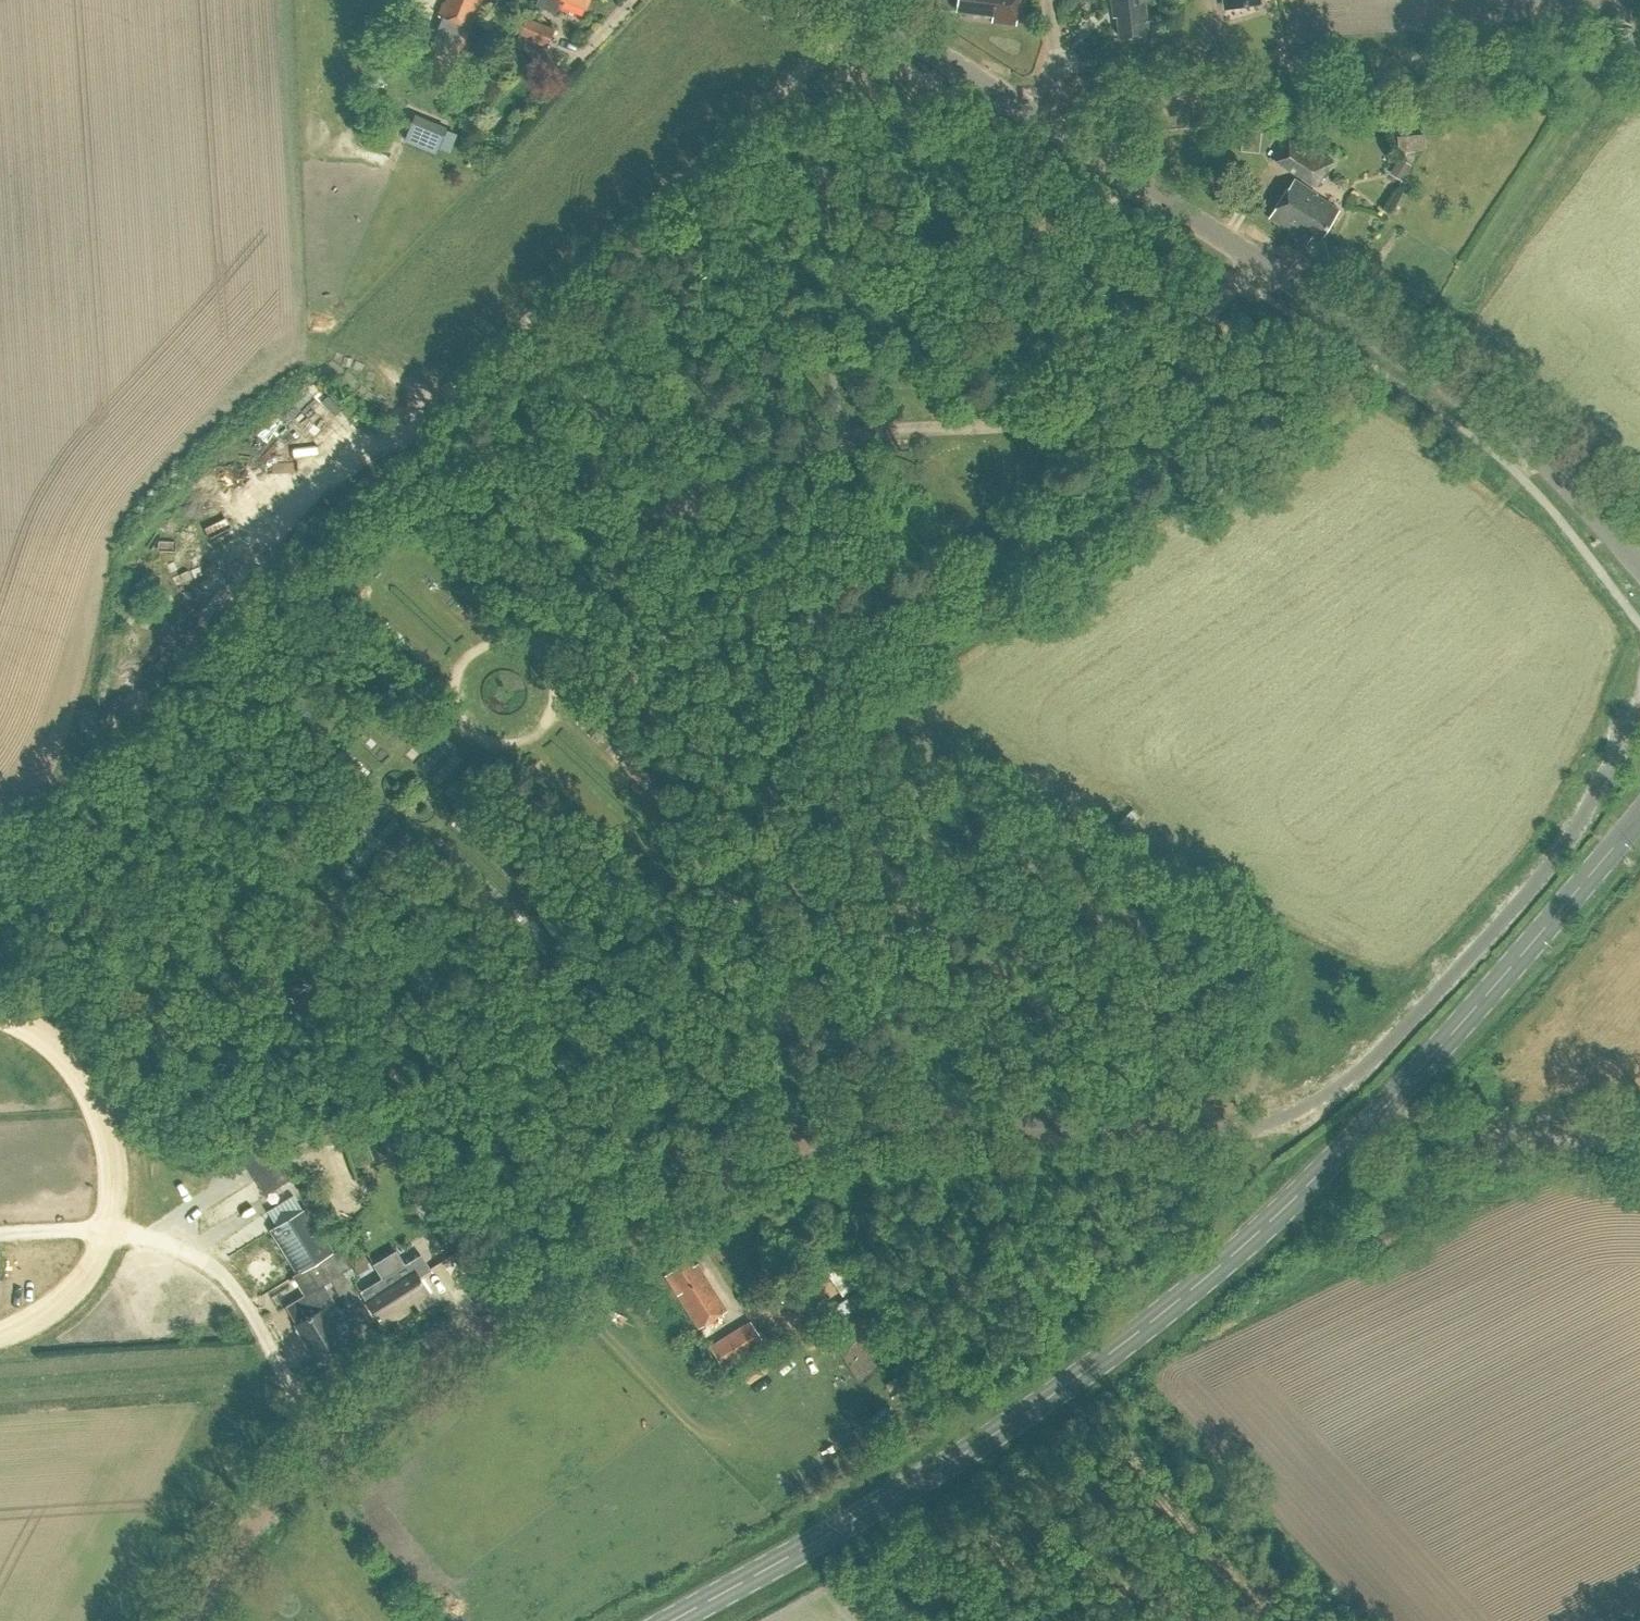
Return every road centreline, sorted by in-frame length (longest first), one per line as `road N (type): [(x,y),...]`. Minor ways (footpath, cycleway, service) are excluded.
road 1 (unclassified): [(191,1620),(253,1518),(318,1450),(387,1394),(764,1154),(888,1124),(1231,1129),(1318,1103),(1391,1047),(1547,870),(1606,771)]
road 2 (tertiary): [(667,1620),(947,1464),(1078,1379),(1251,1240),(1534,946),(1639,819)]
road 3 (tertiary): [(1639,565),(1533,448),(1485,409),(947,58),(835,0)]
road 4 (unclassified): [(1482,1137),(1639,1142)]

